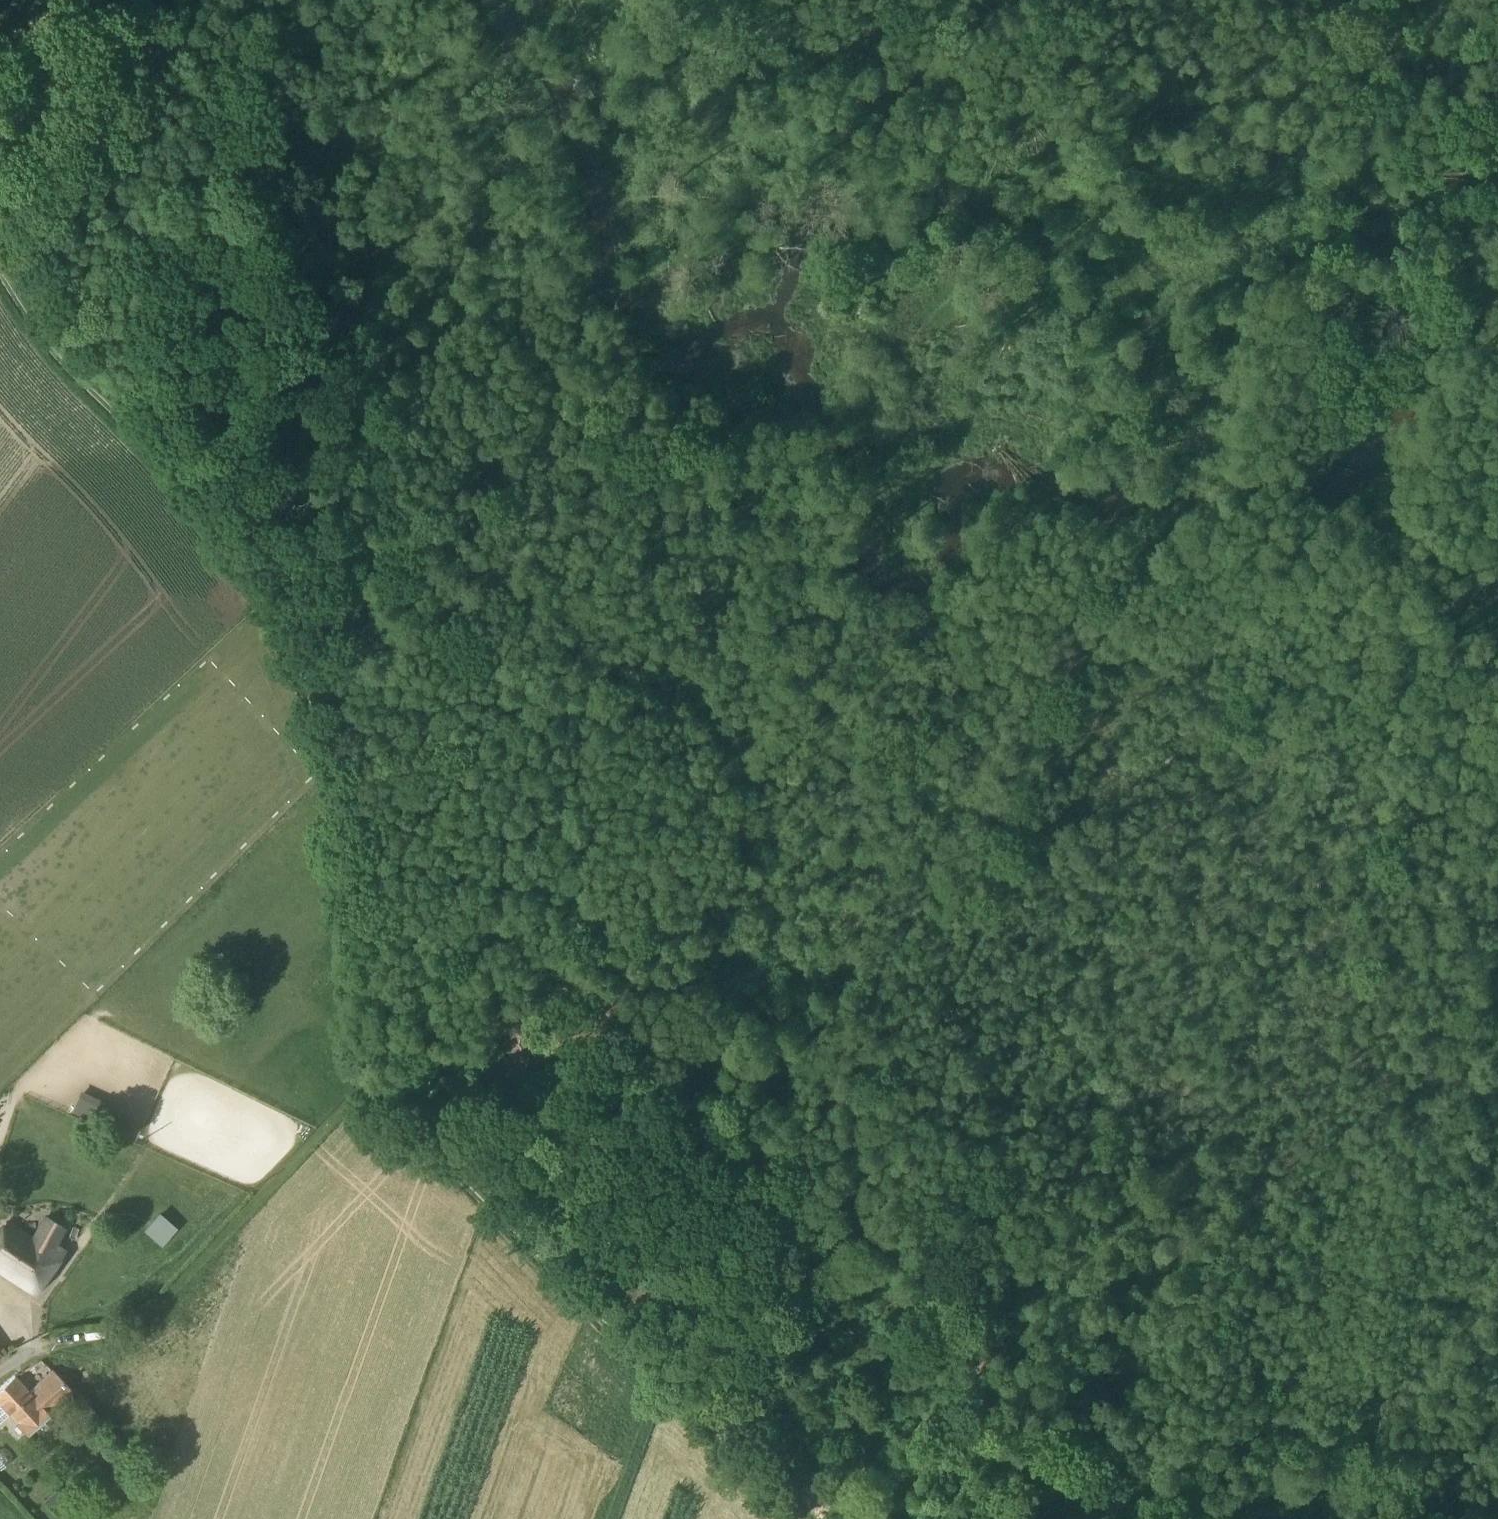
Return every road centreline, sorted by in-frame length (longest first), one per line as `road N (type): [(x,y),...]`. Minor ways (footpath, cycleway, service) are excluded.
road 1 (track): [(801,1518),(378,1099),(346,1005),(358,831),(306,672),(265,591),(131,413),(57,341),(0,262)]
road 2 (track): [(0,1372),(29,1353),(156,1327),(378,1099)]

